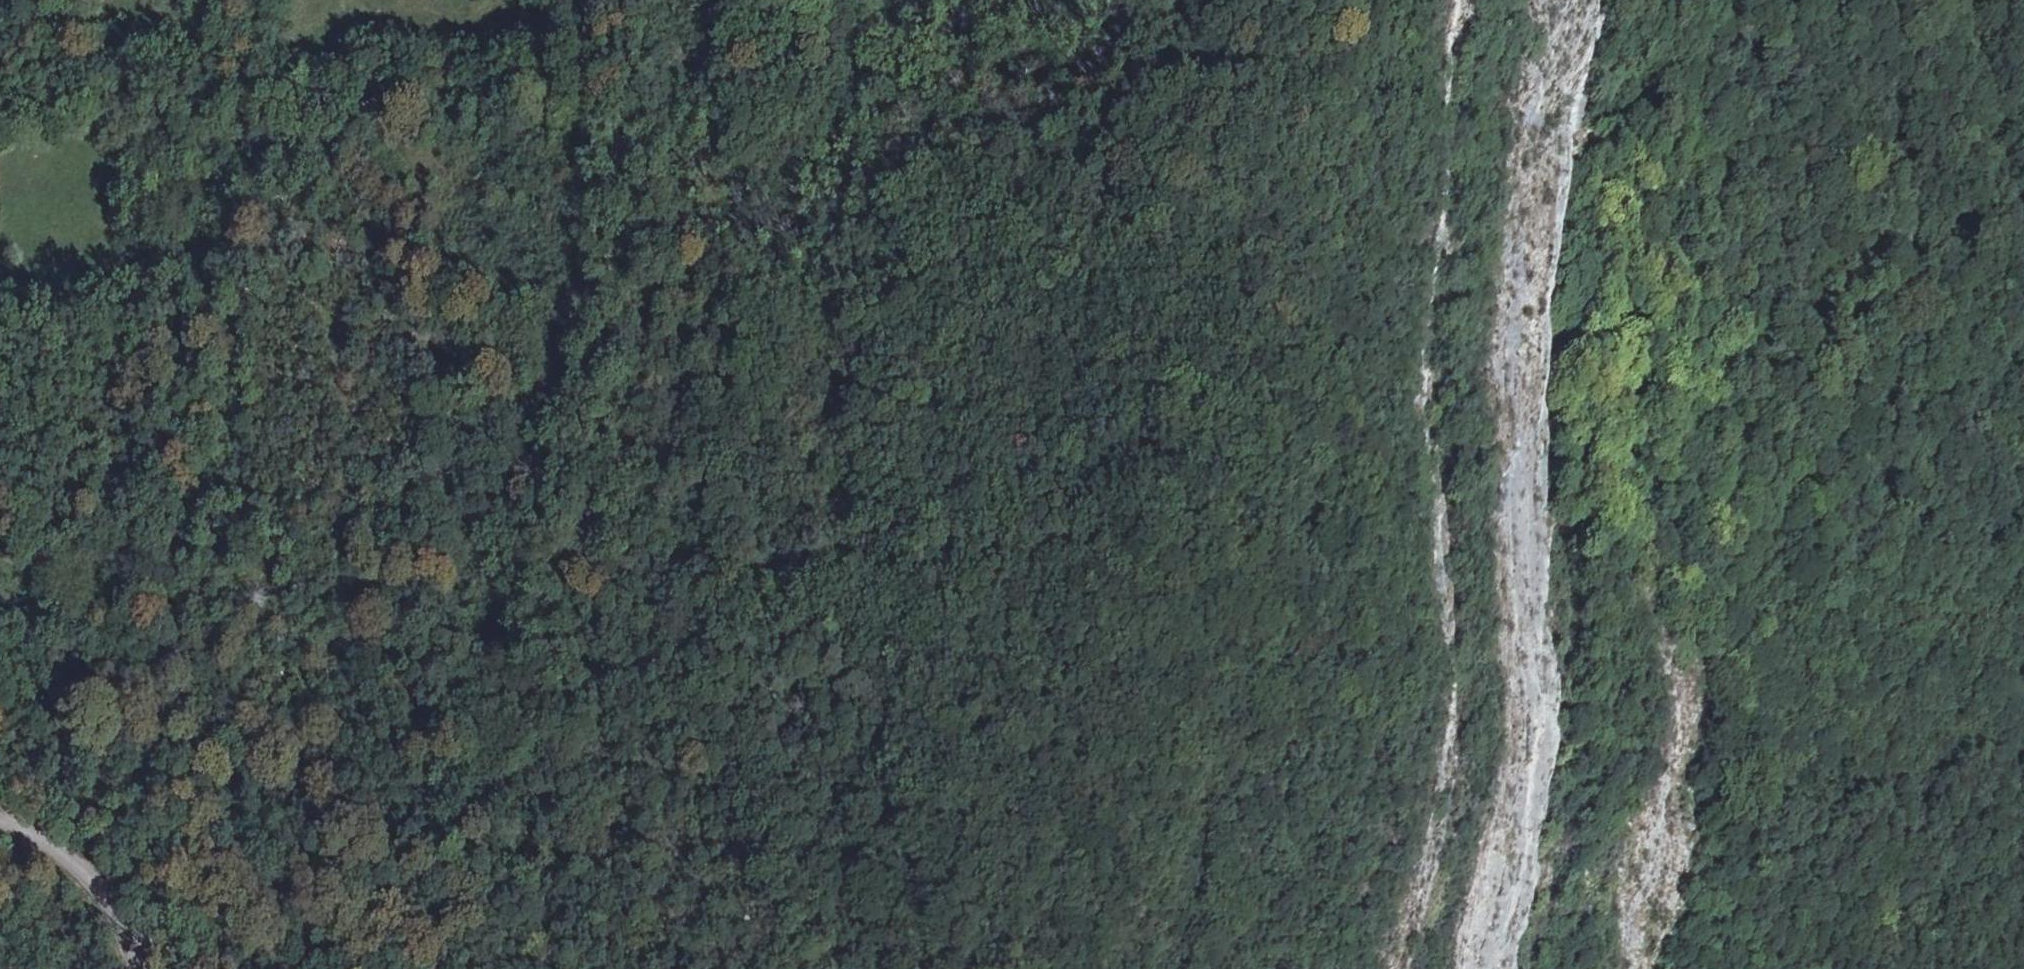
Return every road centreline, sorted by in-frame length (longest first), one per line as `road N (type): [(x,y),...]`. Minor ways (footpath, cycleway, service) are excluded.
road 1 (track): [(1970,0),(1994,141),(2023,230)]
road 2 (unclassified): [(0,822),(76,866),(97,890),(133,968)]

